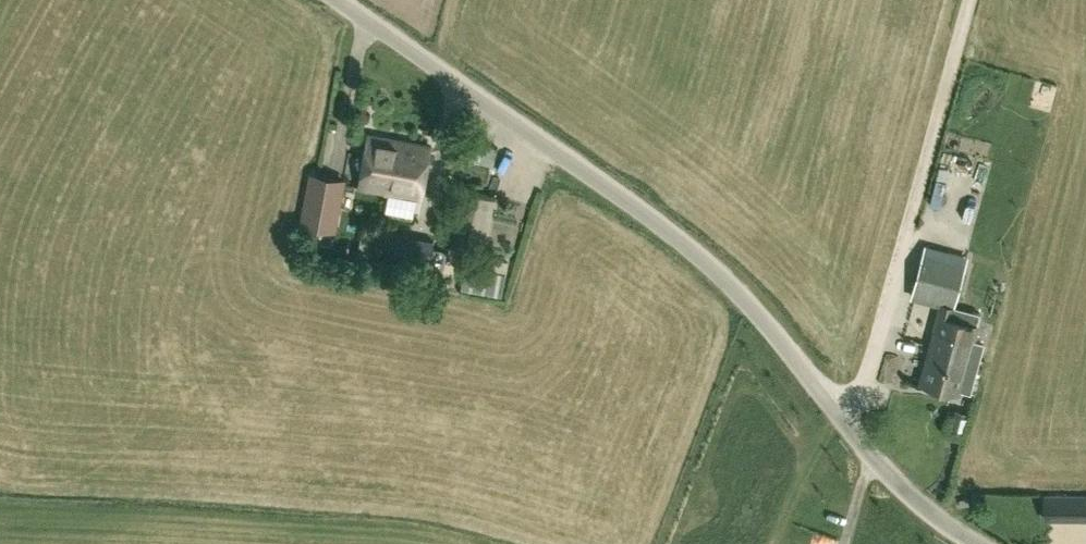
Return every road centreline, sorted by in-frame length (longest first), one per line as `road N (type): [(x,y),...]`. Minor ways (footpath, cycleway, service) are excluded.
road 1 (unclassified): [(338,0),(573,155),(723,274),(846,418)]
road 2 (unclassified): [(963,543),(846,418)]

